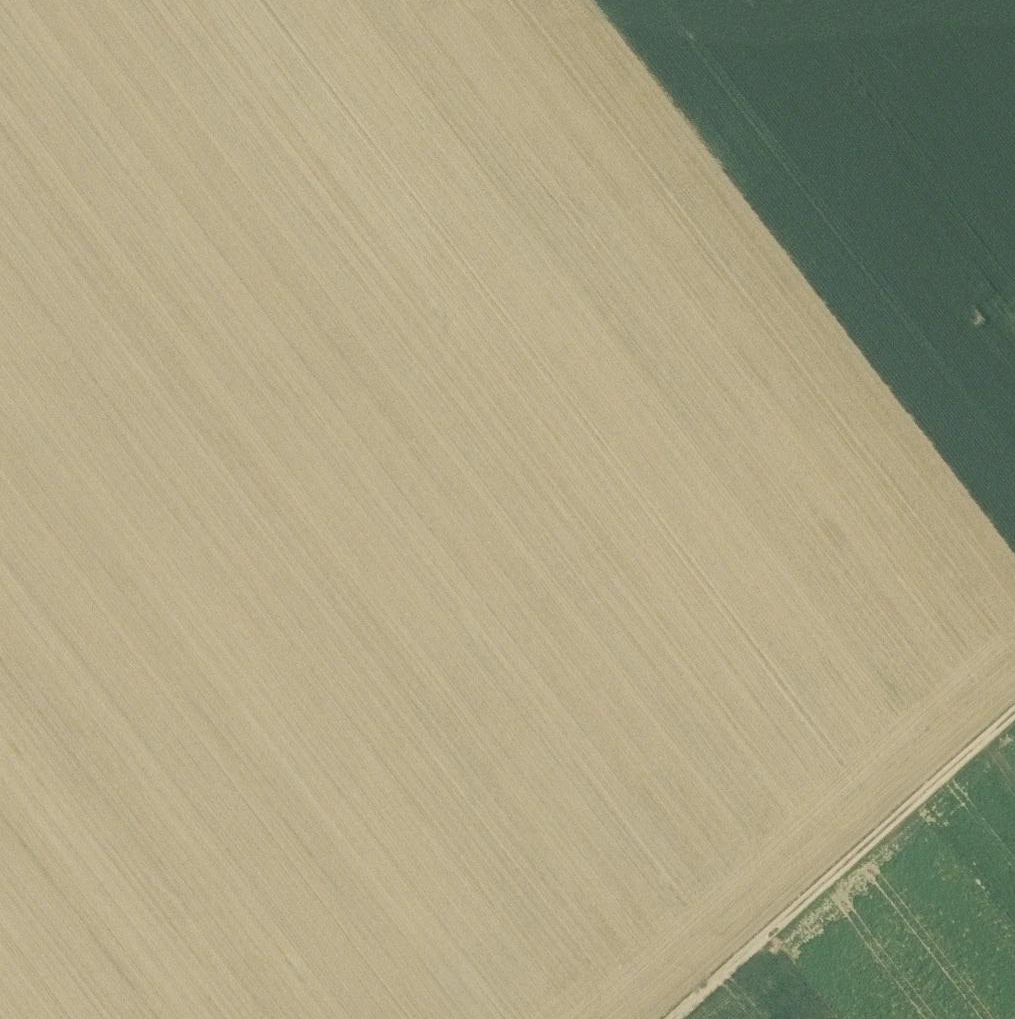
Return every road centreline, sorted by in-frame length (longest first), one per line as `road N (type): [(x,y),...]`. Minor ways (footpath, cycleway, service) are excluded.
road 1 (track): [(983,739),(672,1018)]

